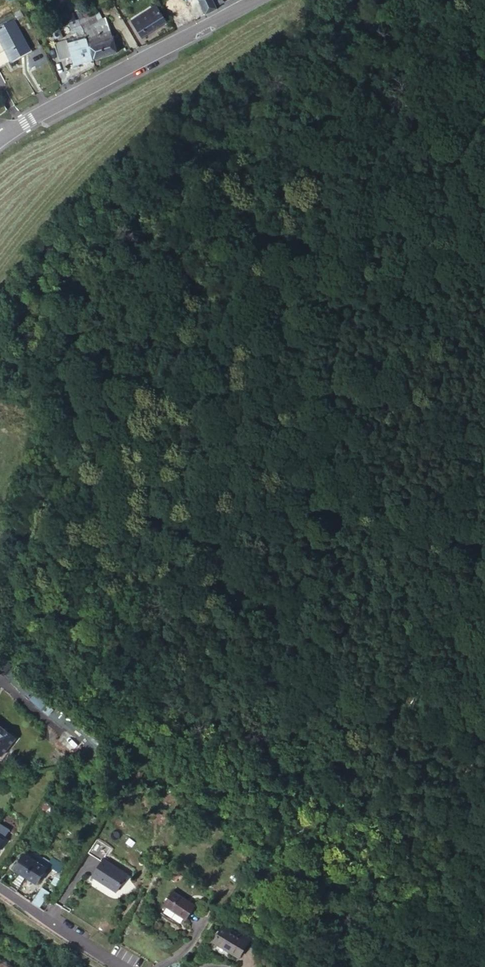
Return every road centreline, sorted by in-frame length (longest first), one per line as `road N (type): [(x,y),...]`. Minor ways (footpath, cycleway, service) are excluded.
road 1 (tertiary): [(246,0),(10,131)]
road 2 (unclassified): [(0,884),(135,966)]

